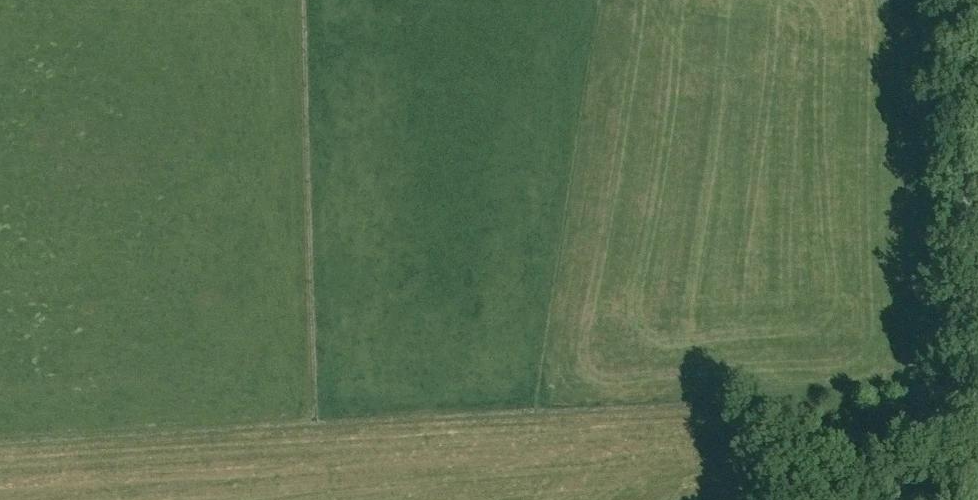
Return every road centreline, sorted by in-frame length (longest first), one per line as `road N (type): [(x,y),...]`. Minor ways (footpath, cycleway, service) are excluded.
road 1 (unclassified): [(877,499),(941,463),(963,441),(970,401),(964,0)]

